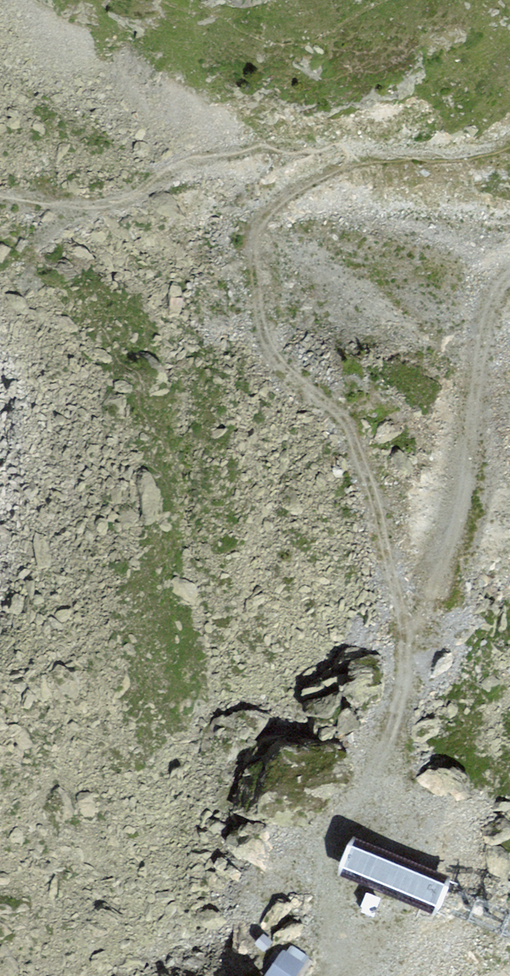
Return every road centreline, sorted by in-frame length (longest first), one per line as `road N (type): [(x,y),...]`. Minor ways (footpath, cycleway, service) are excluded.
road 1 (track): [(339,865),(406,652),(350,432),(275,364),(243,245),(299,179),(385,152),(480,148),(509,135)]
road 2 (track): [(385,152),(255,141),(189,157),(117,198),(56,212)]

